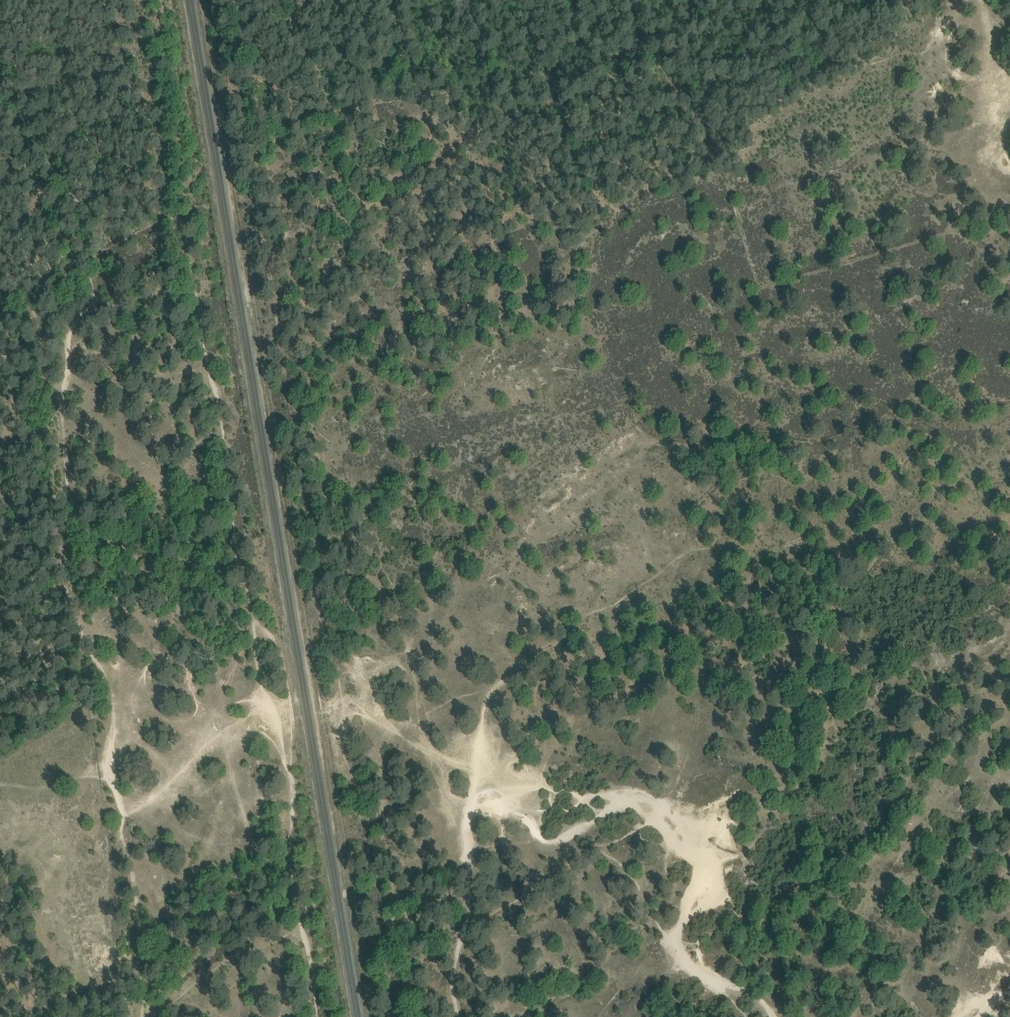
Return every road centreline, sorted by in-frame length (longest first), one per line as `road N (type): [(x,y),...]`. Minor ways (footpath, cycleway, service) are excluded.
road 1 (track): [(460,1016),(454,984),(467,925),(465,829),(482,773)]
road 2 (track): [(83,266),(76,209),(0,74)]
road 3 (track): [(62,420),(68,355),(86,304),(83,266)]

